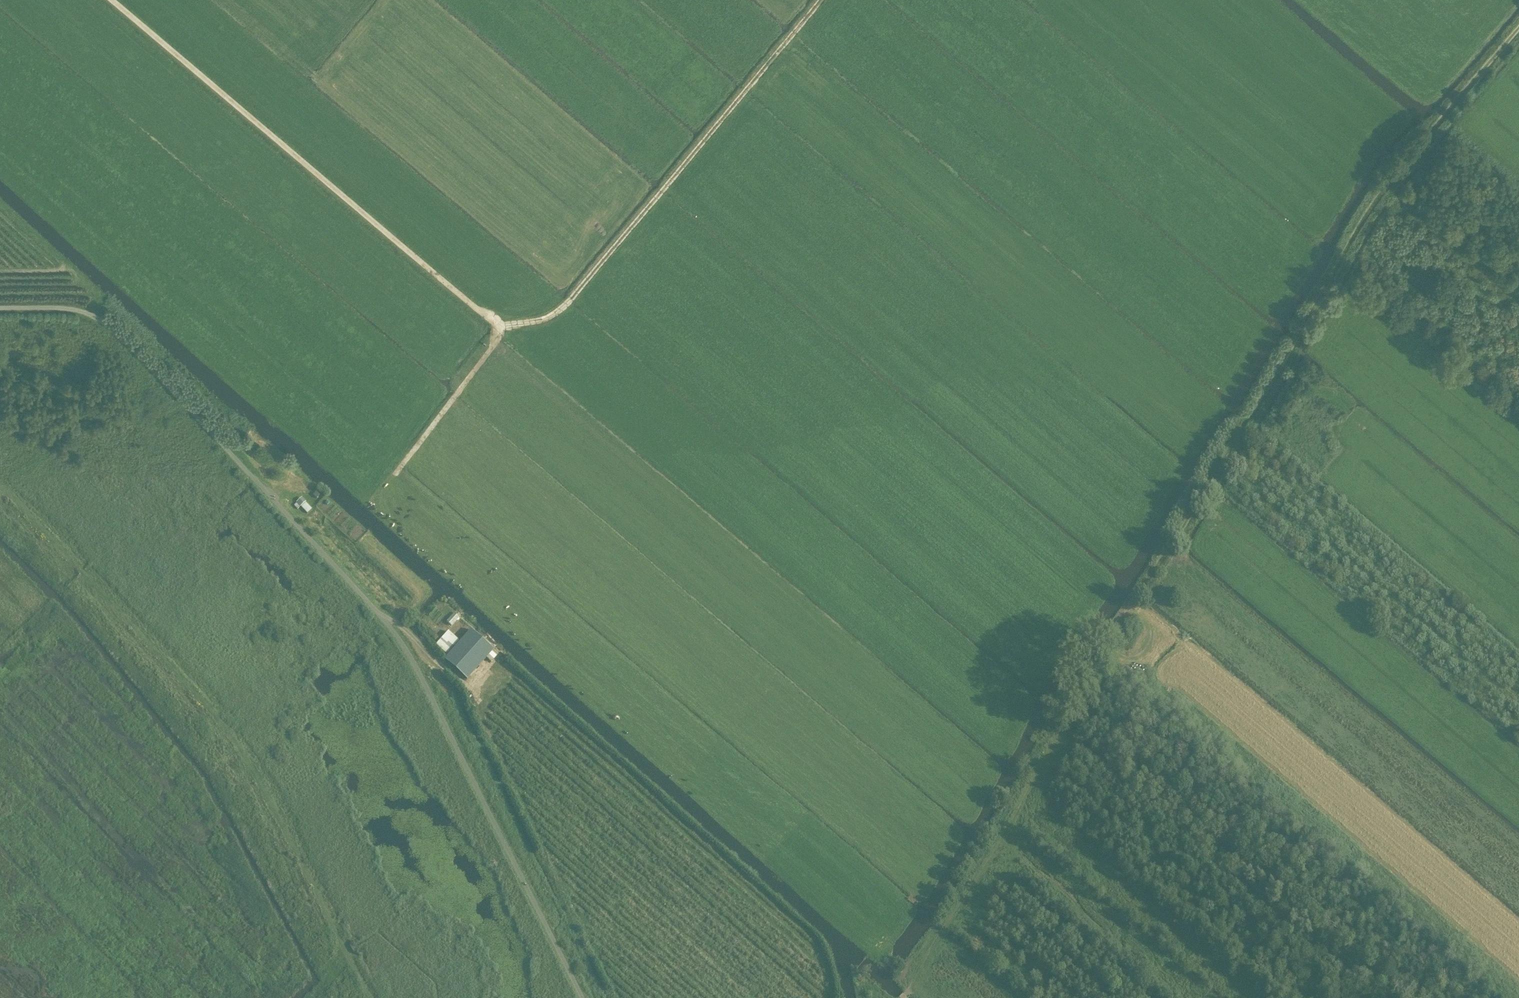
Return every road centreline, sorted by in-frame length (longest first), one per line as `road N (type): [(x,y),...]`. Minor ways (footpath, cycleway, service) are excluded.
road 1 (track): [(903,997),(1360,223),(1518,28)]
road 2 (track): [(821,0),(561,305),(502,327),(110,0)]
road 3 (unclassified): [(582,997),(416,666),(382,617),(113,329),(73,308),(0,307)]
road 4 (track): [(0,490),(233,748),(364,997)]
road 5 (track): [(1518,704),(1336,546),(1287,521),(1228,452)]
road 6 (track): [(395,474),(502,327)]
road 7 (track): [(1326,472),(1290,442),(1287,424),(1312,393),(1309,379),(1284,358)]

